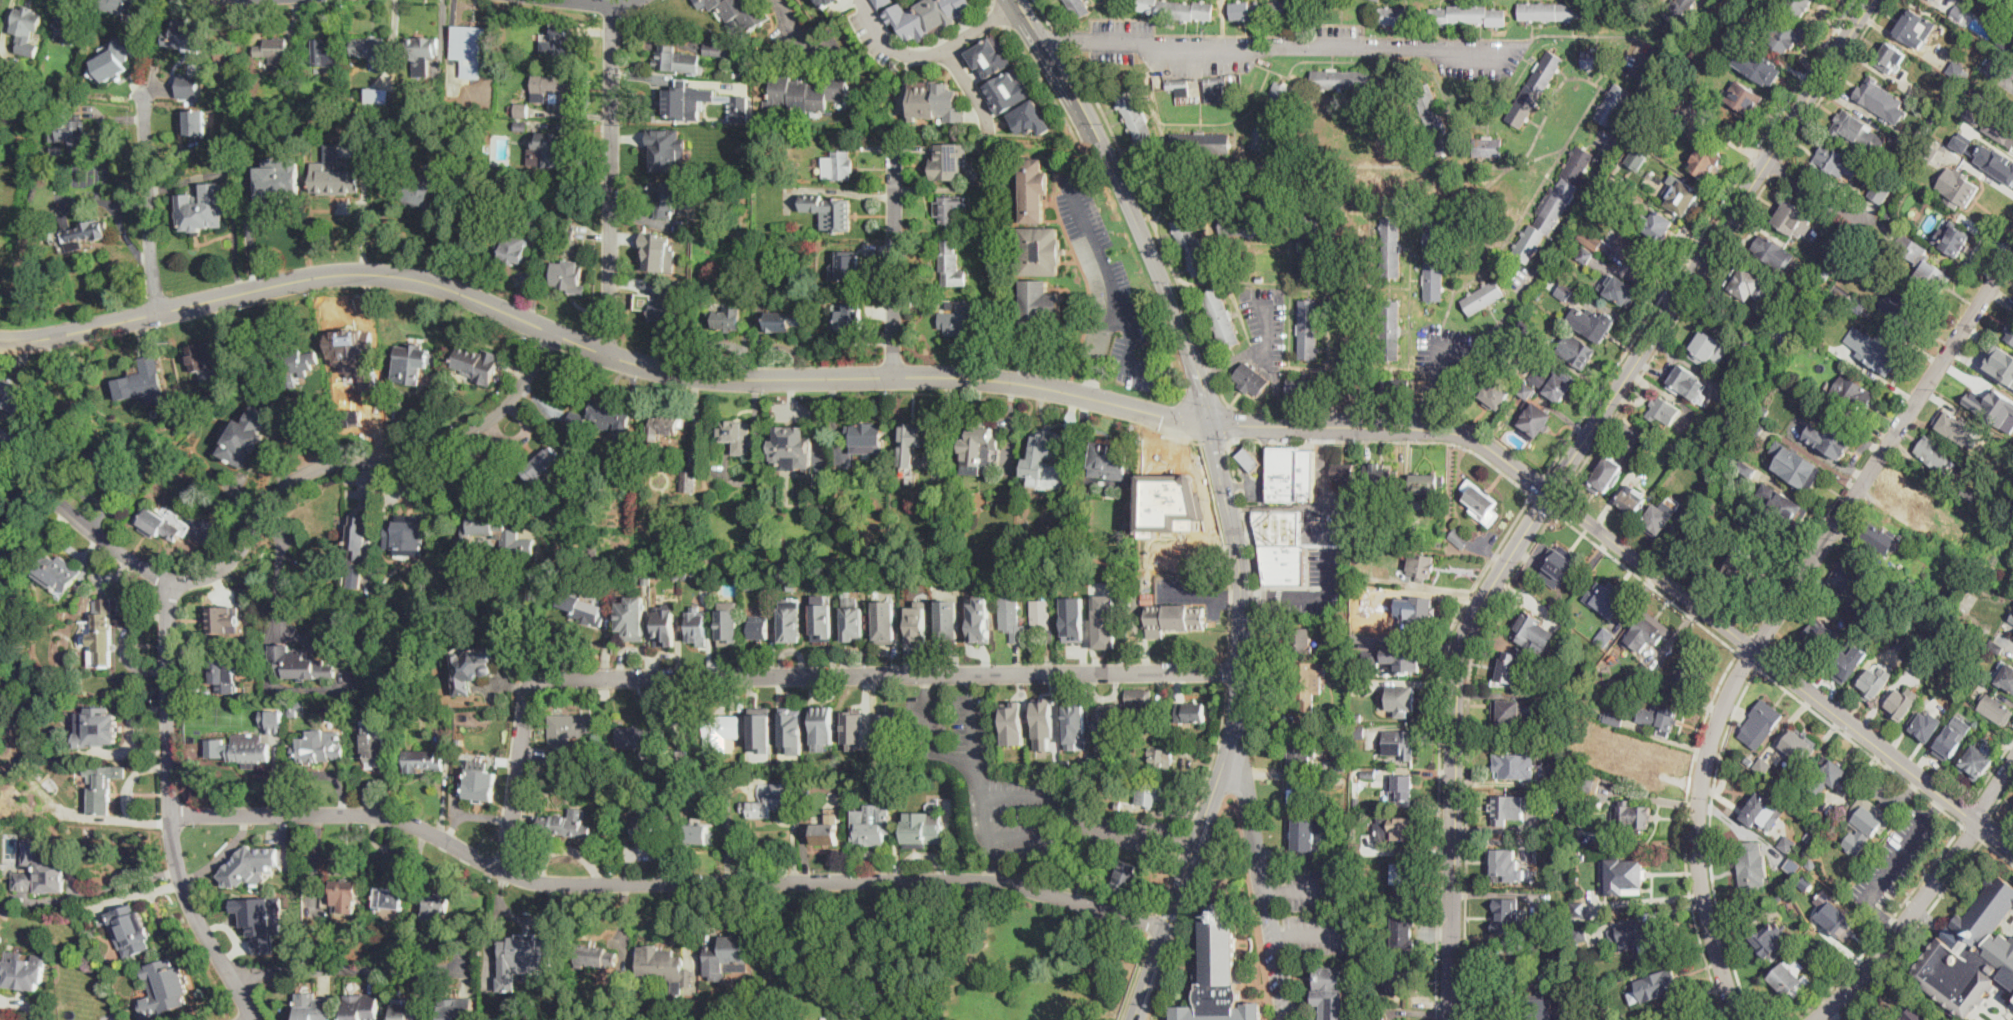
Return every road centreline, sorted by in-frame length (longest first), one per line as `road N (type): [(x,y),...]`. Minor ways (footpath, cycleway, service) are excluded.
road 1 (residential): [(1165,929),(1003,874),(545,885),(411,825),(367,814),(171,815)]
road 2 (residential): [(1240,672),(529,680),(507,874)]
road 3 (residential): [(555,333),(518,400),(485,428),(452,442),(327,461),(282,485),(232,563),(202,576),(169,579),(42,487),(0,444)]
road 4 (tertiary): [(609,354),(448,288),(350,274),(31,343),(0,340)]
road 5 (secondary): [(1134,1019),(1236,717),(1241,576),(1209,424)]
road 6 (tertiary): [(1209,424),(1012,383),(672,373),(609,354)]
road 7 (secondary): [(1870,0),(1549,493)]
road 8 (secondary): [(1549,493),(1462,639),(1452,1019)]
road 9 (residential): [(1755,651),(2012,255)]
road 10 (residential): [(253,1019),(176,864),(169,579)]
road 11 (residential): [(1740,1019),(1704,916),(1694,856),(1710,741),(1755,651)]
road 12 (tertiary): [(1549,493),(1483,444),(1437,429),(1209,424)]
road 13 (secondary): [(1209,424),(1149,248),(1079,103)]
road 14 (residential): [(609,354),(618,12)]
road 15 (tertiary): [(1755,651),(2012,849)]
road 16 (residential): [(1231,743),(1258,835),(1287,1019)]
road 17 (tertiary): [(1755,651),(1549,493)]
road 18 (residential): [(1818,1019),(1857,986),(1977,822)]
road 19 (residential): [(891,376),(894,152)]
road 20 (residential): [(159,315),(147,101)]
road 21 (residential): [(1020,4),(947,50),(914,56),(891,45),(864,0)]
road 22 (secondary): [(1079,103),(1017,0)]

